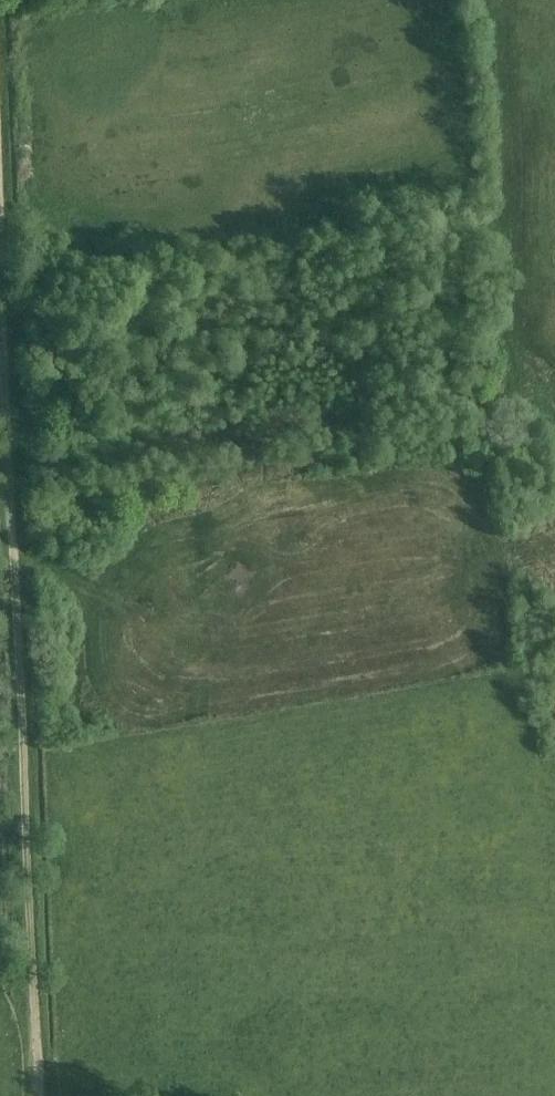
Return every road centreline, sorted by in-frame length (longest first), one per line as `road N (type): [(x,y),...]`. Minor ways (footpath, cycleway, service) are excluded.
road 1 (track): [(41,1095),(0,271)]

